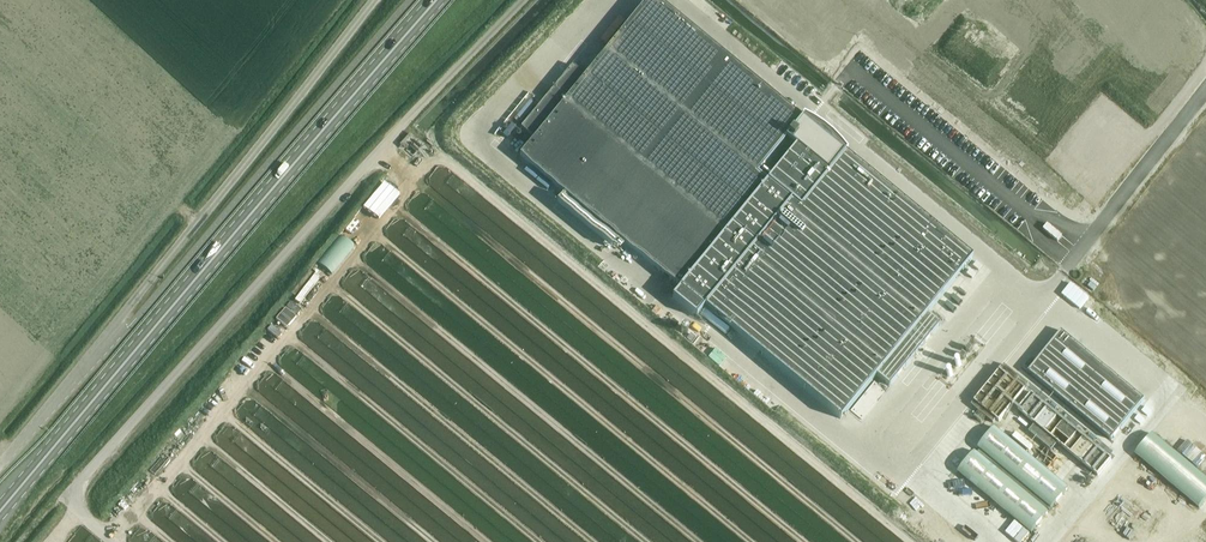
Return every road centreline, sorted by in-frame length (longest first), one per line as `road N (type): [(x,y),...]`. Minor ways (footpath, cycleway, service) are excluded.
road 1 (primary): [(0,513),(433,0)]
road 2 (unclassified): [(0,467),(374,0)]

